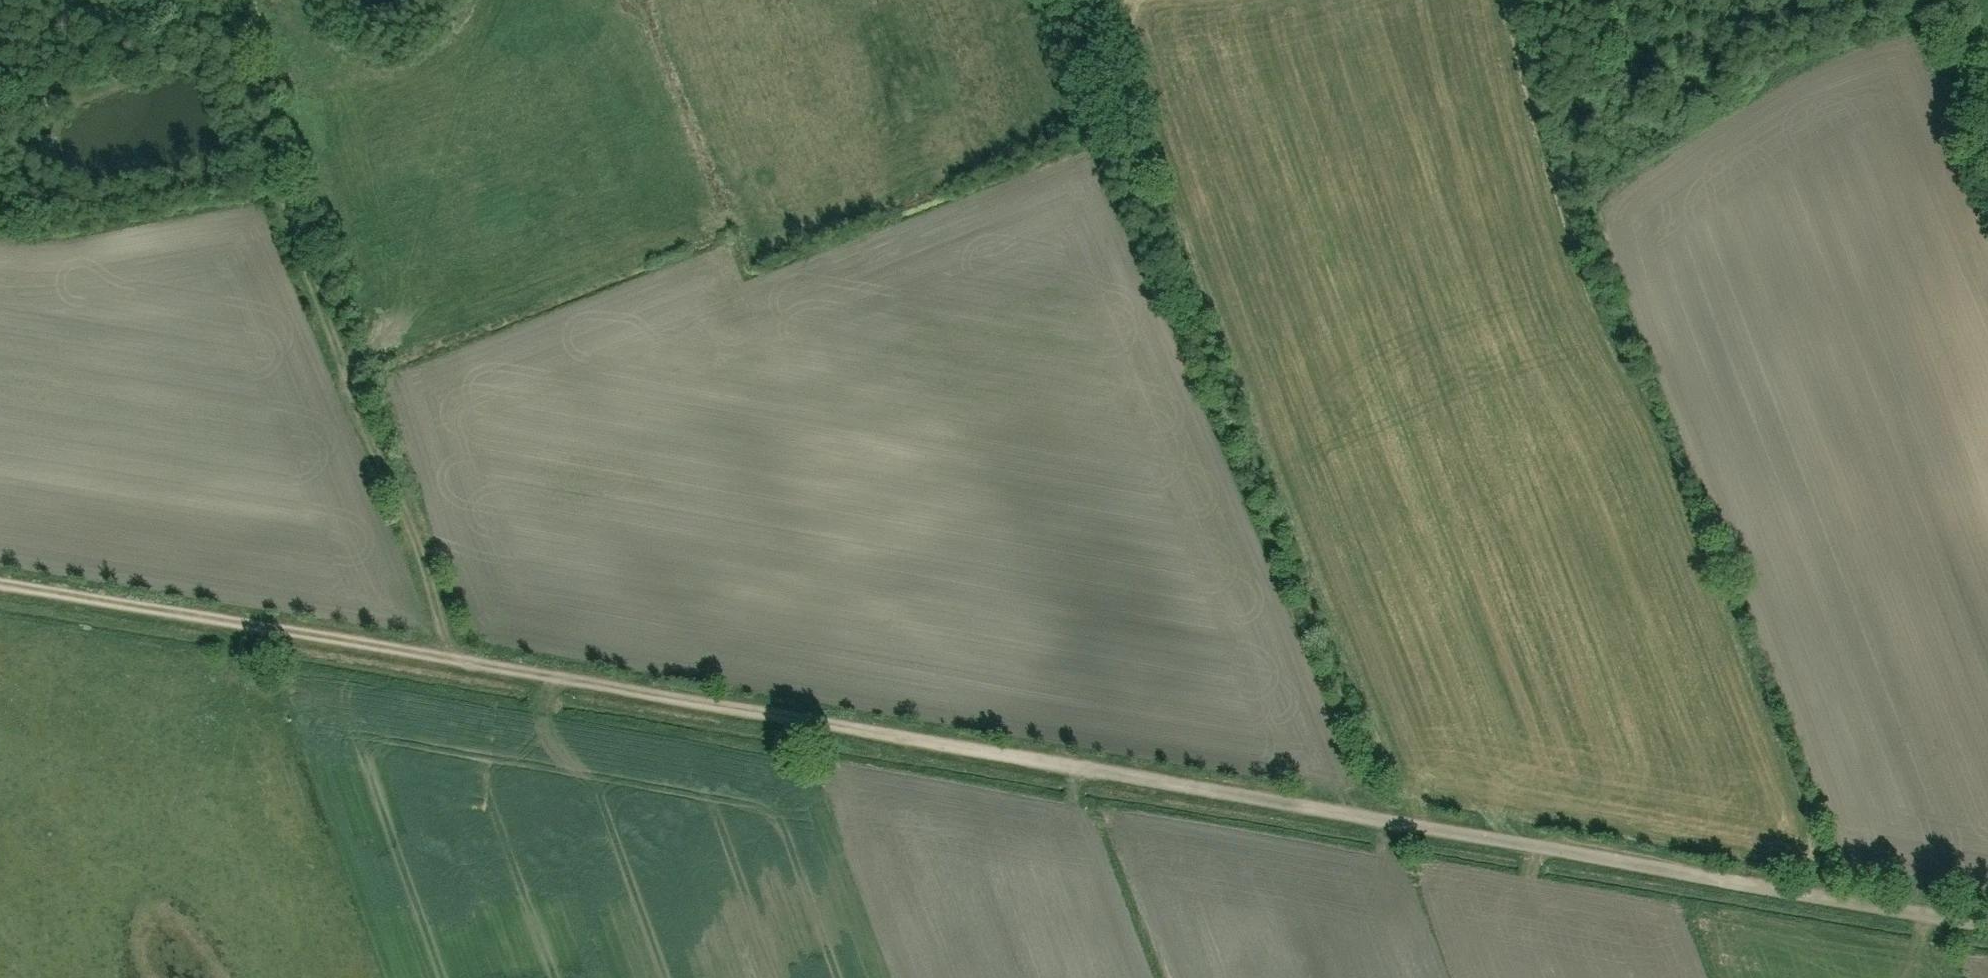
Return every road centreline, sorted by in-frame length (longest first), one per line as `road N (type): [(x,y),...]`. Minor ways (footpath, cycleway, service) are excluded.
road 1 (track): [(1987,930),(0,581)]

